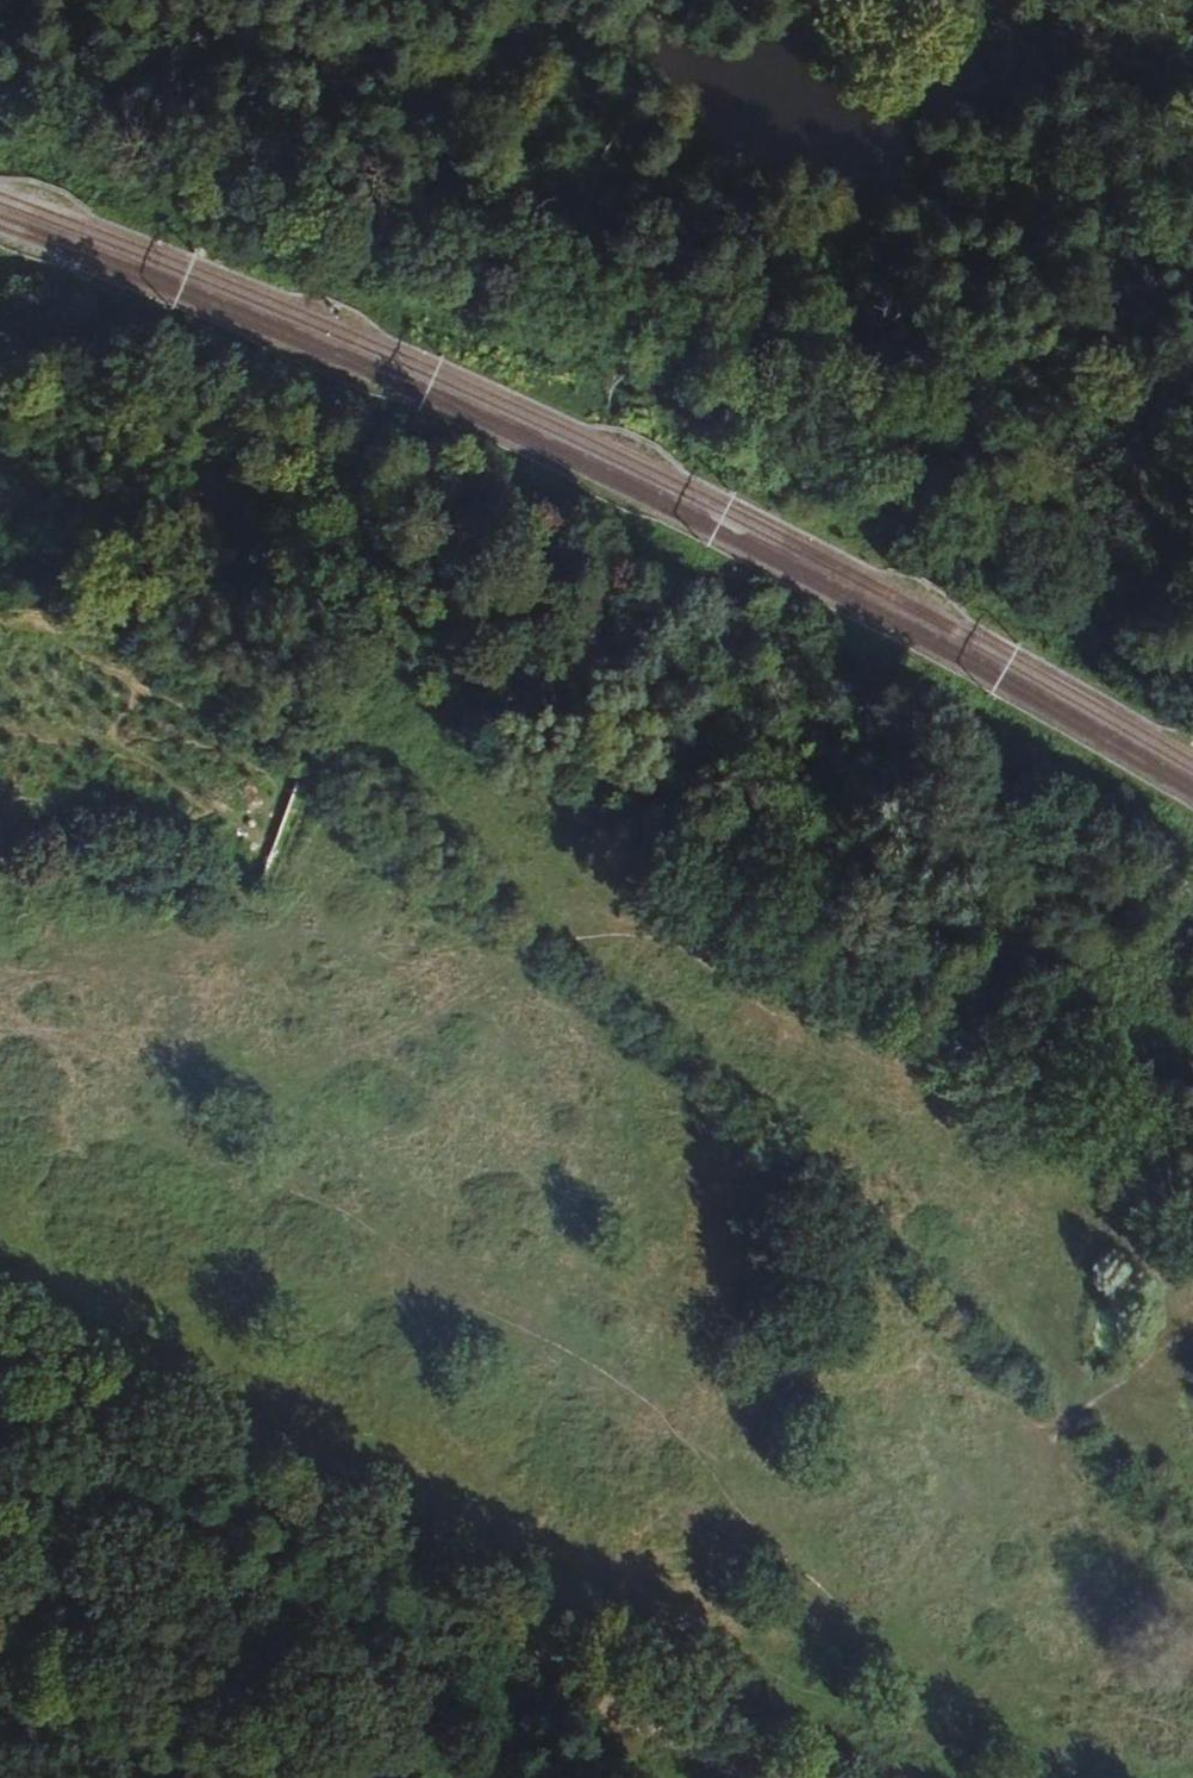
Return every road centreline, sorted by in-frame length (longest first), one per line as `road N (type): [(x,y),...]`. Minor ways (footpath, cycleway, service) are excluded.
road 1 (track): [(0,1350),(241,1508),(589,1695),(772,1777)]

